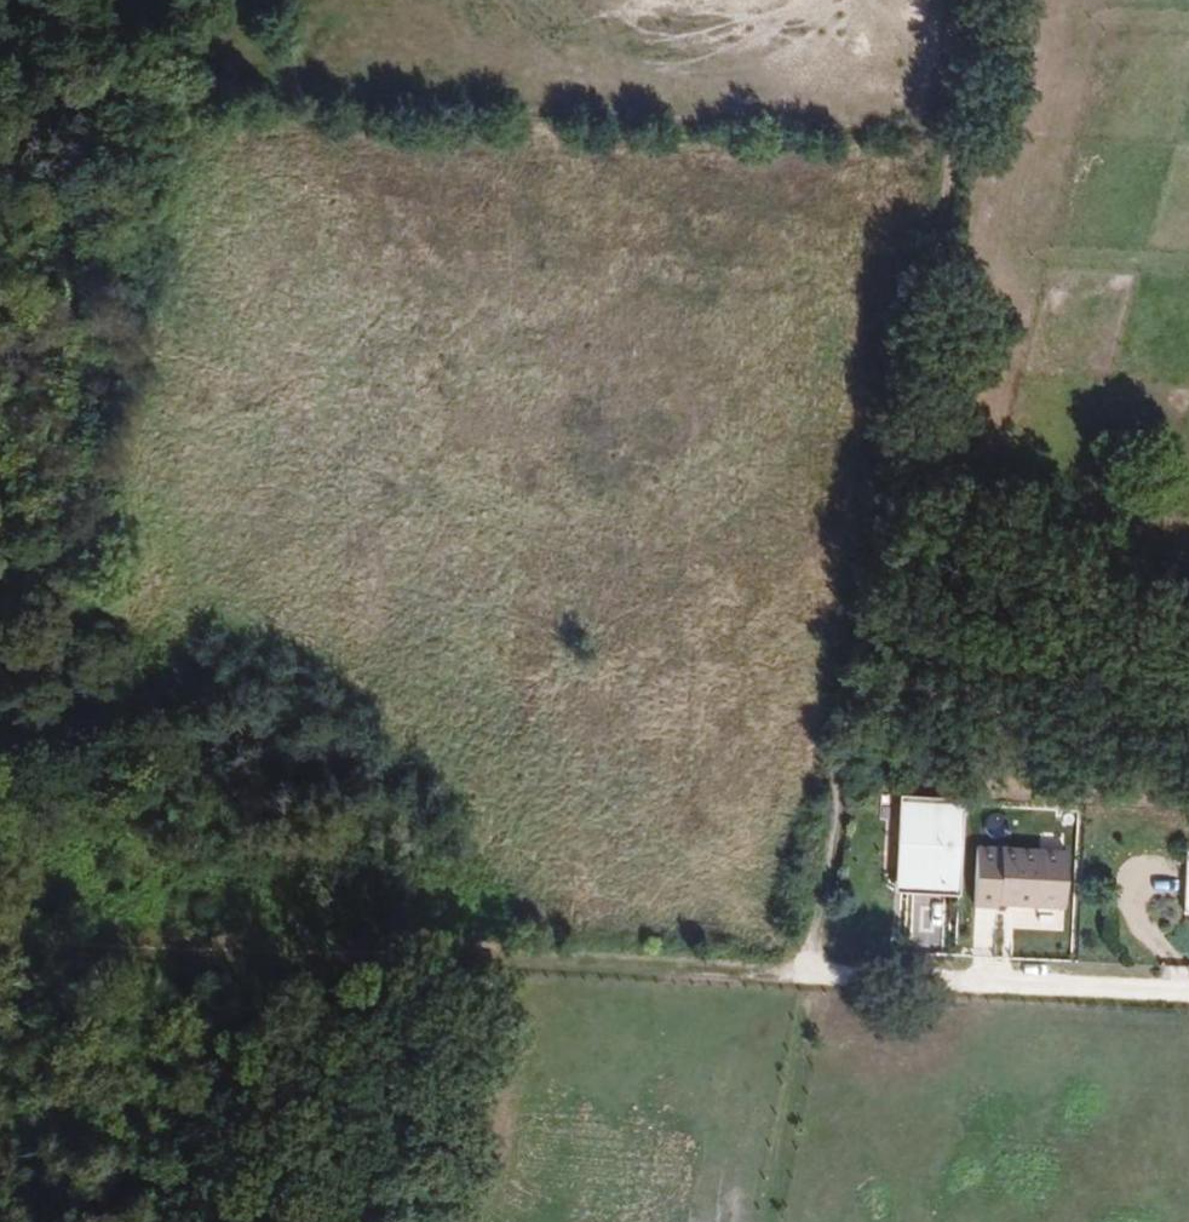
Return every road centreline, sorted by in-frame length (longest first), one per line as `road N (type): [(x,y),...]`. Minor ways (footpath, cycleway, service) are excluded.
road 1 (unclassified): [(1188,988),(792,963)]
road 2 (unclassified): [(753,1221),(792,963)]

